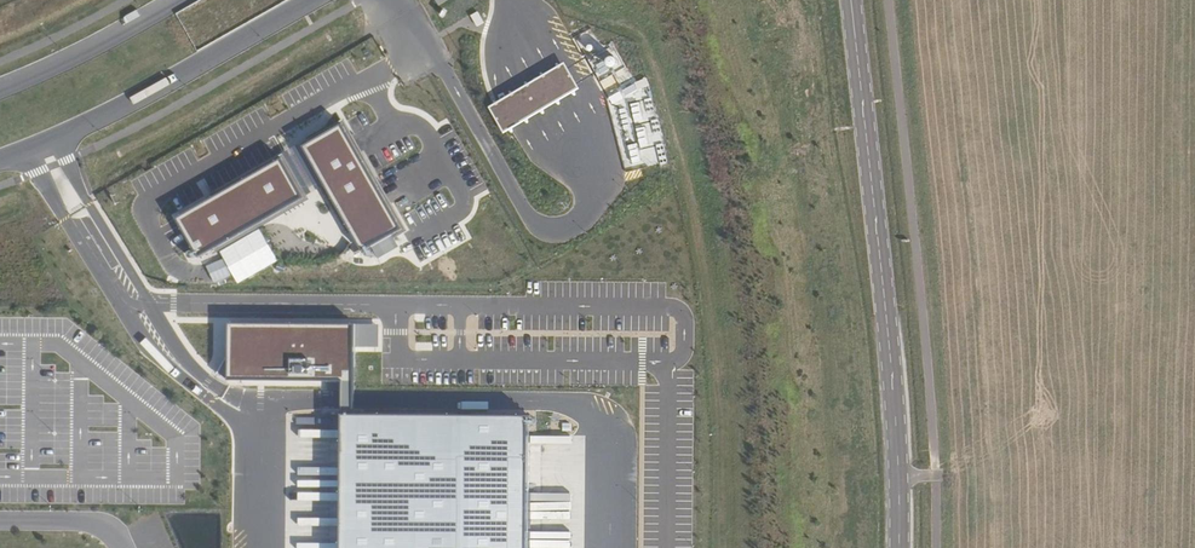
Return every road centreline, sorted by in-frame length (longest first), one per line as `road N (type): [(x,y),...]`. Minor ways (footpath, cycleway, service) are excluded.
road 1 (tertiary): [(898,547),(885,300),(851,0)]
road 2 (unclassified): [(0,160),(126,103),(312,0)]
road 3 (unclassified): [(175,0),(0,86)]

